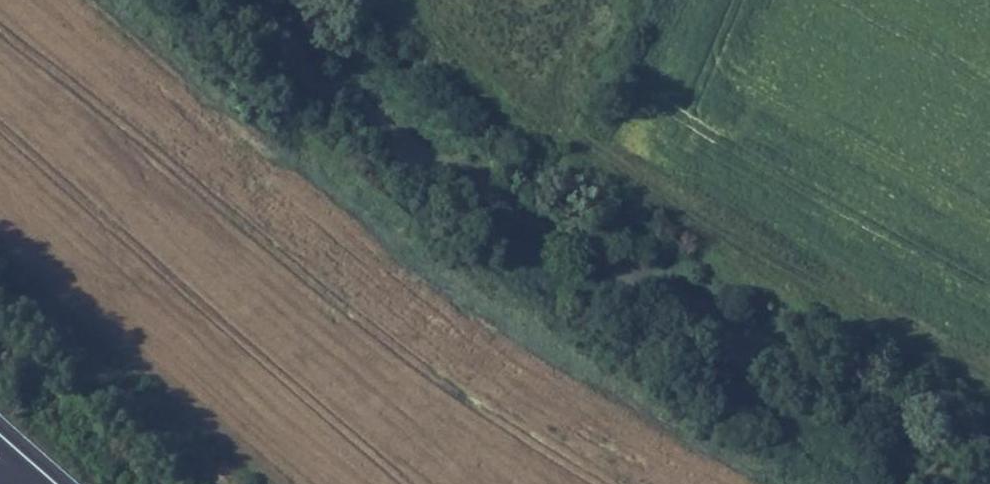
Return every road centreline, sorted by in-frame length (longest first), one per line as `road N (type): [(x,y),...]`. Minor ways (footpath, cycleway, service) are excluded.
road 1 (track): [(202,483),(0,302)]

